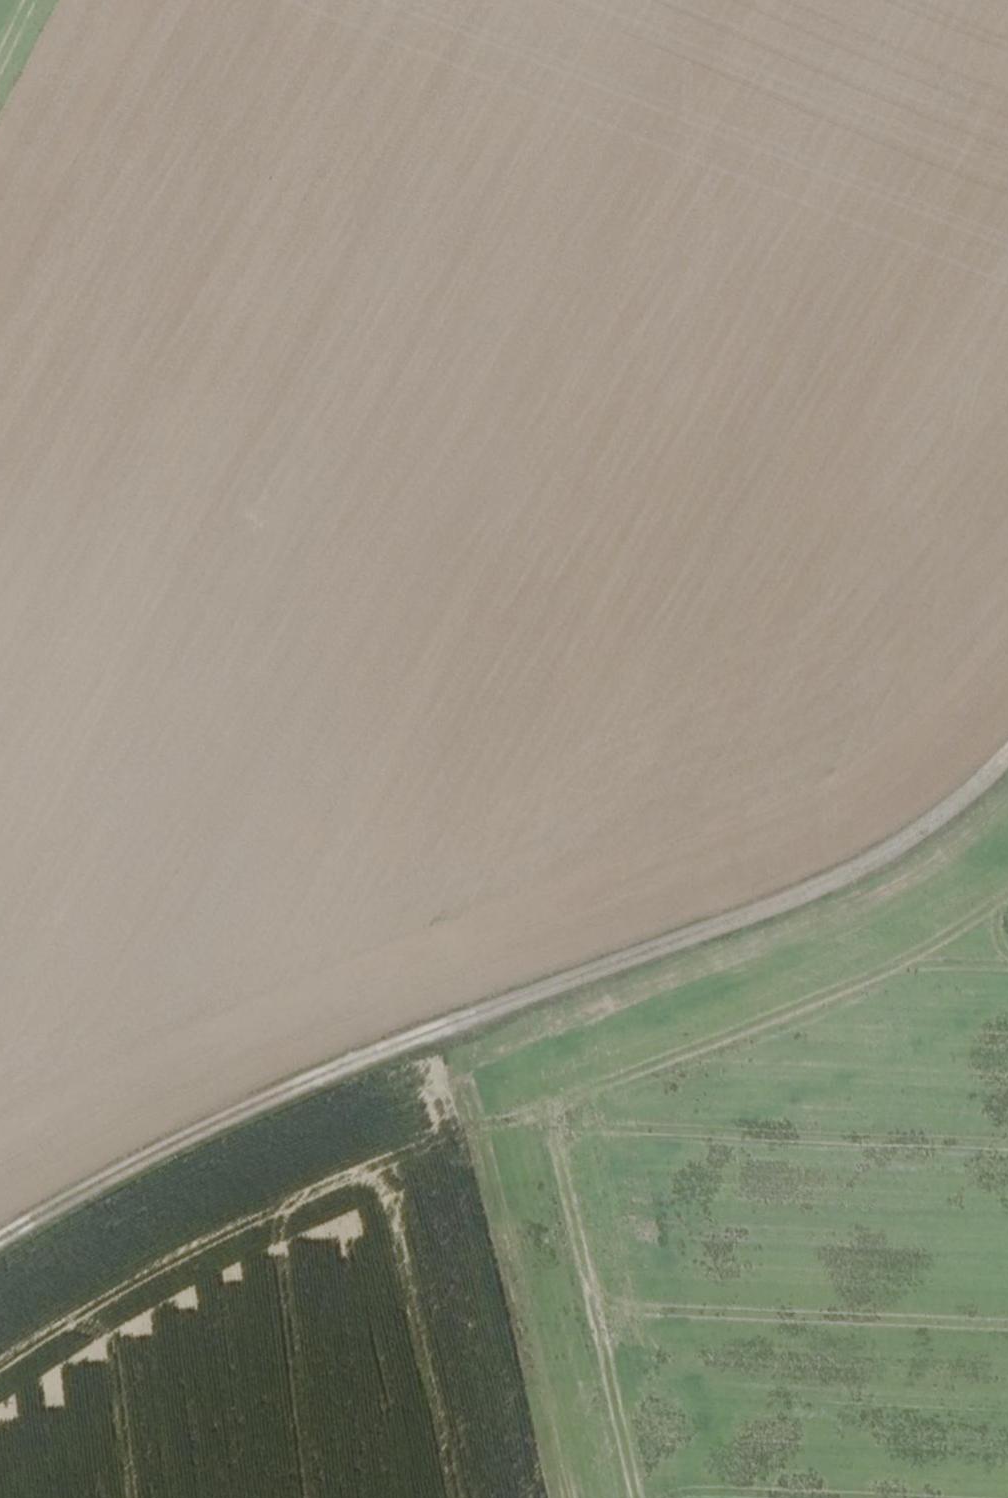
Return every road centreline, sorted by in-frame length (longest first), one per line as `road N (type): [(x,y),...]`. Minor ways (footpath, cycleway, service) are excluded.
road 1 (track): [(1007,751),(874,864),(326,1080),(36,1220),(0,1245)]

